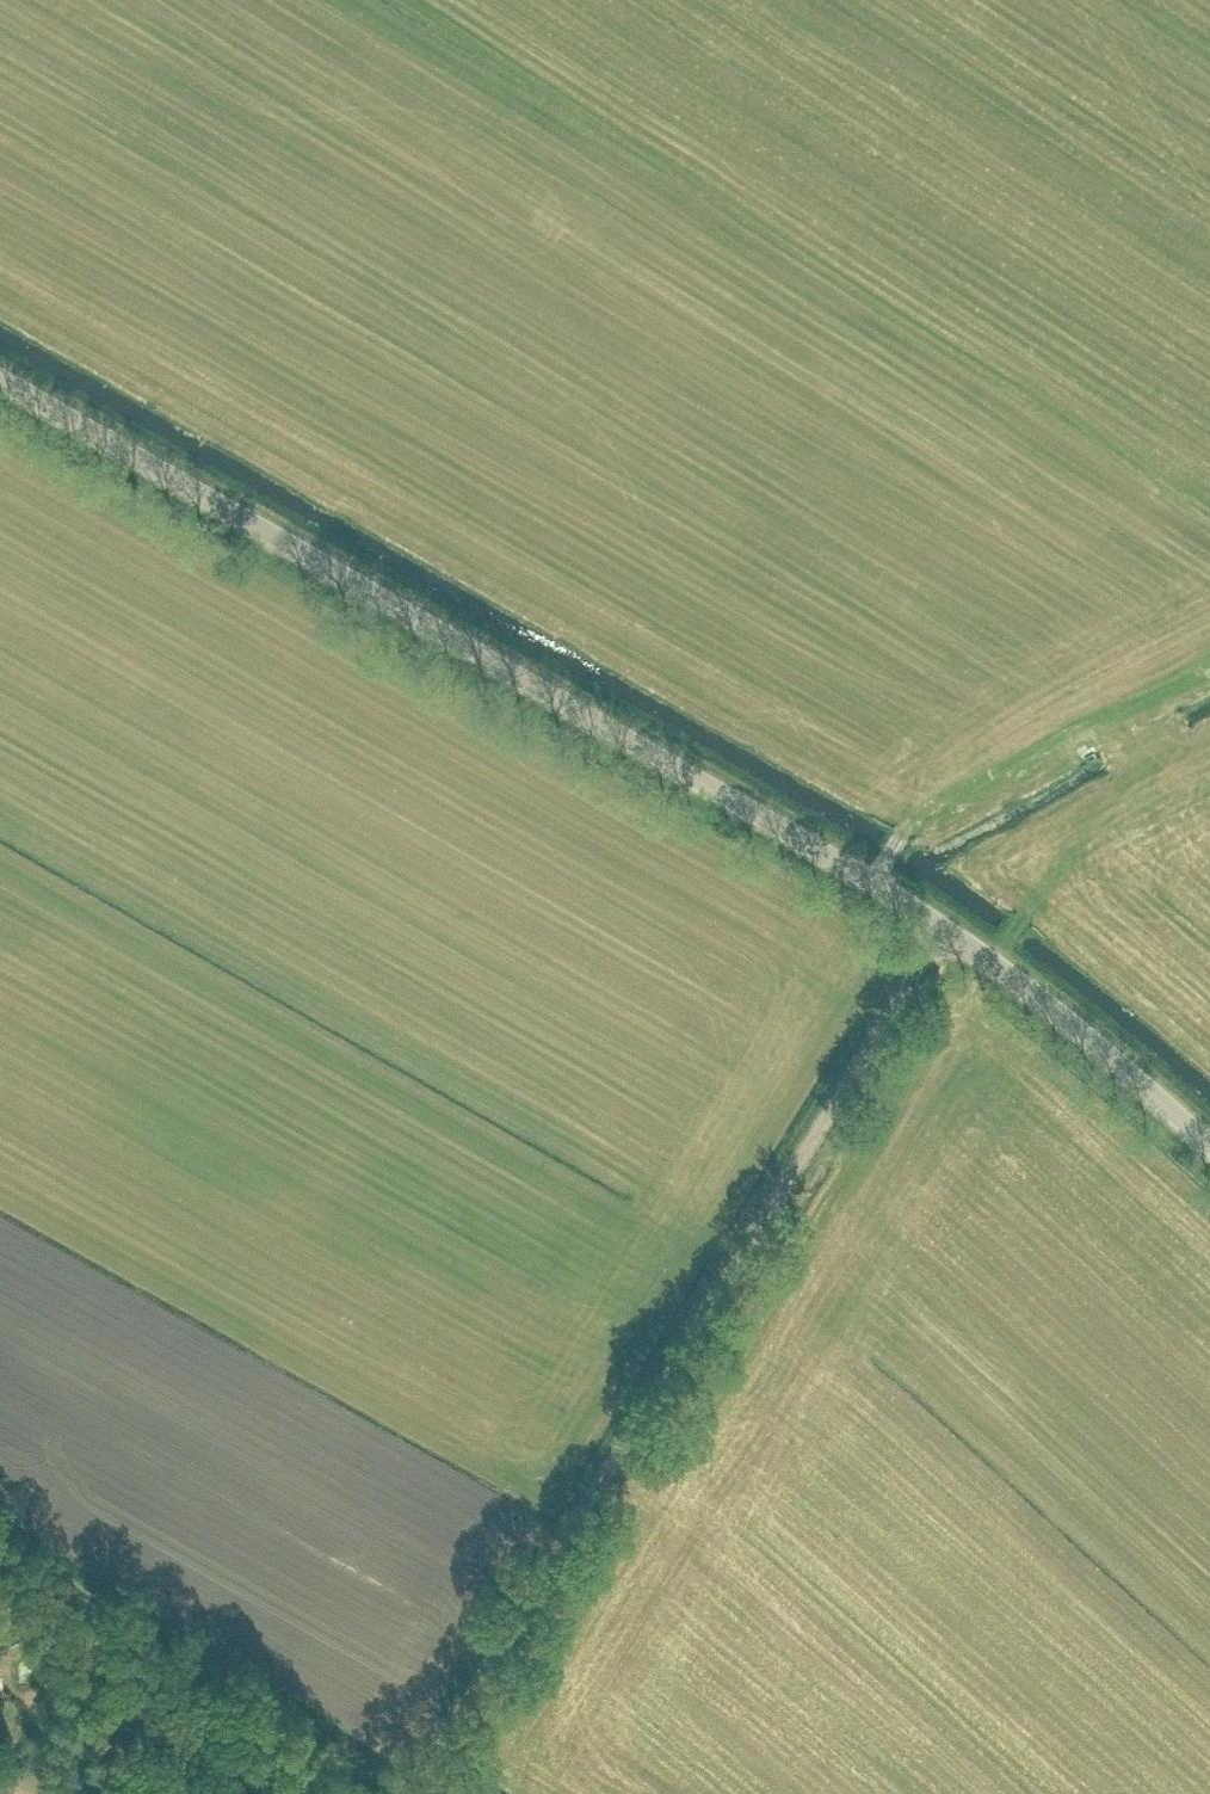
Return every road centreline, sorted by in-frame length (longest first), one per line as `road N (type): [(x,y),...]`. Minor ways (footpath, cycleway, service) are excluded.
road 1 (unclassified): [(1209,1144),(1013,977),(863,873),(0,378)]
road 2 (track): [(407,1793),(944,926)]

